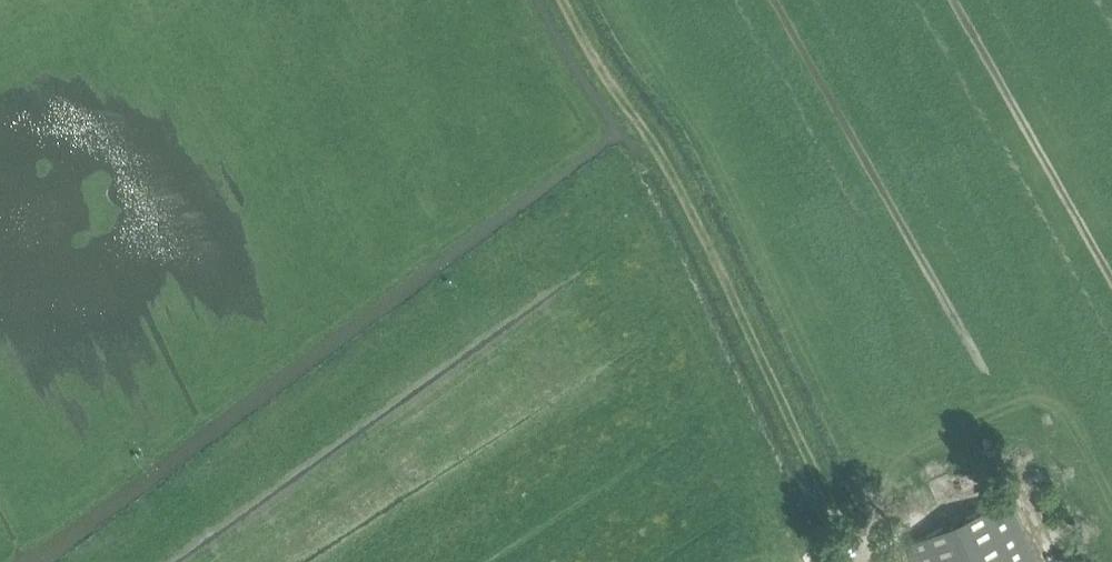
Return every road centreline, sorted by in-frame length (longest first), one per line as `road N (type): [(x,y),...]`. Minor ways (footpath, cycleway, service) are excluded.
road 1 (track): [(861,561),(652,135),(601,70),(563,0)]

